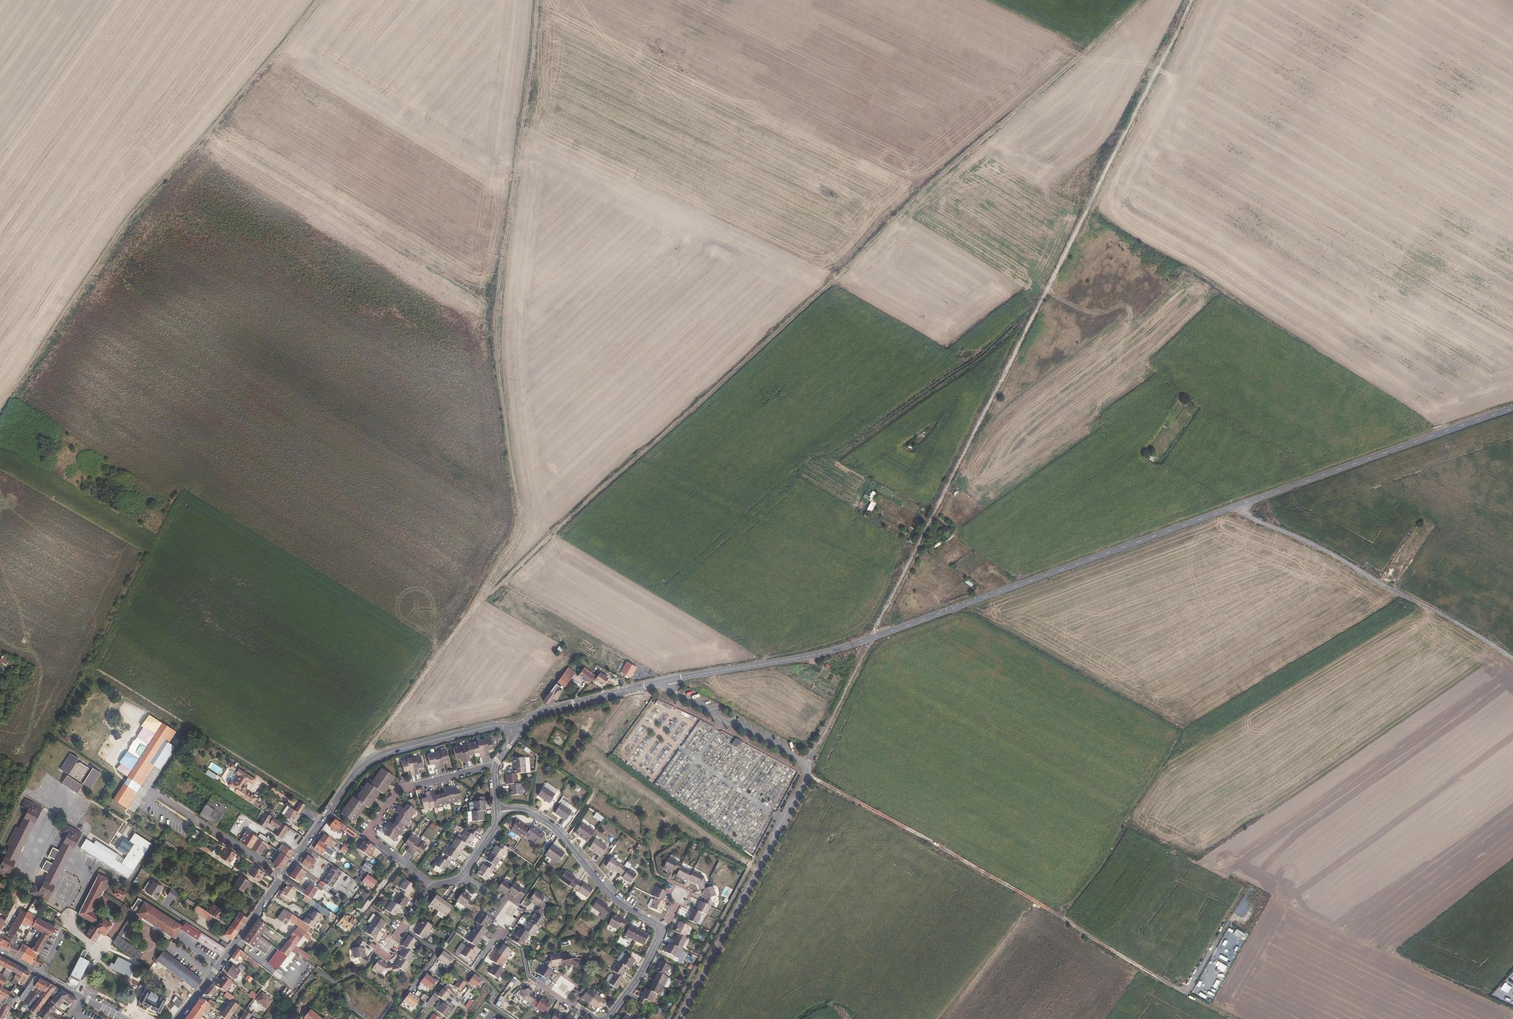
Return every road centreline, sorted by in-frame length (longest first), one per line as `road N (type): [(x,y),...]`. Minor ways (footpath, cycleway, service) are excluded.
road 1 (tertiary): [(517,727),(610,695),(870,639),(1512,415)]
road 2 (track): [(467,617),(925,189),(1141,0)]
road 3 (track): [(368,762),(374,741),(467,617),(519,530),(496,303),(537,0)]
road 4 (track): [(809,776),(1236,1018)]
road 5 (tertiary): [(176,1018),(368,762),(517,727)]
road 6 (track): [(1512,1009),(1126,824)]
road 7 (track): [(0,420),(181,161)]
road 8 (track): [(1241,507),(1512,659)]
road 9 (residential): [(680,1018),(809,776),(809,764)]
road 10 (residential): [(434,887),(368,835),(400,789),(496,767)]
road 11 (residential): [(666,925),(623,904),(542,817),(499,809)]
road 12 (tertiary): [(123,1018),(0,954)]
road 13 (residential): [(463,876),(510,915),(472,971)]

